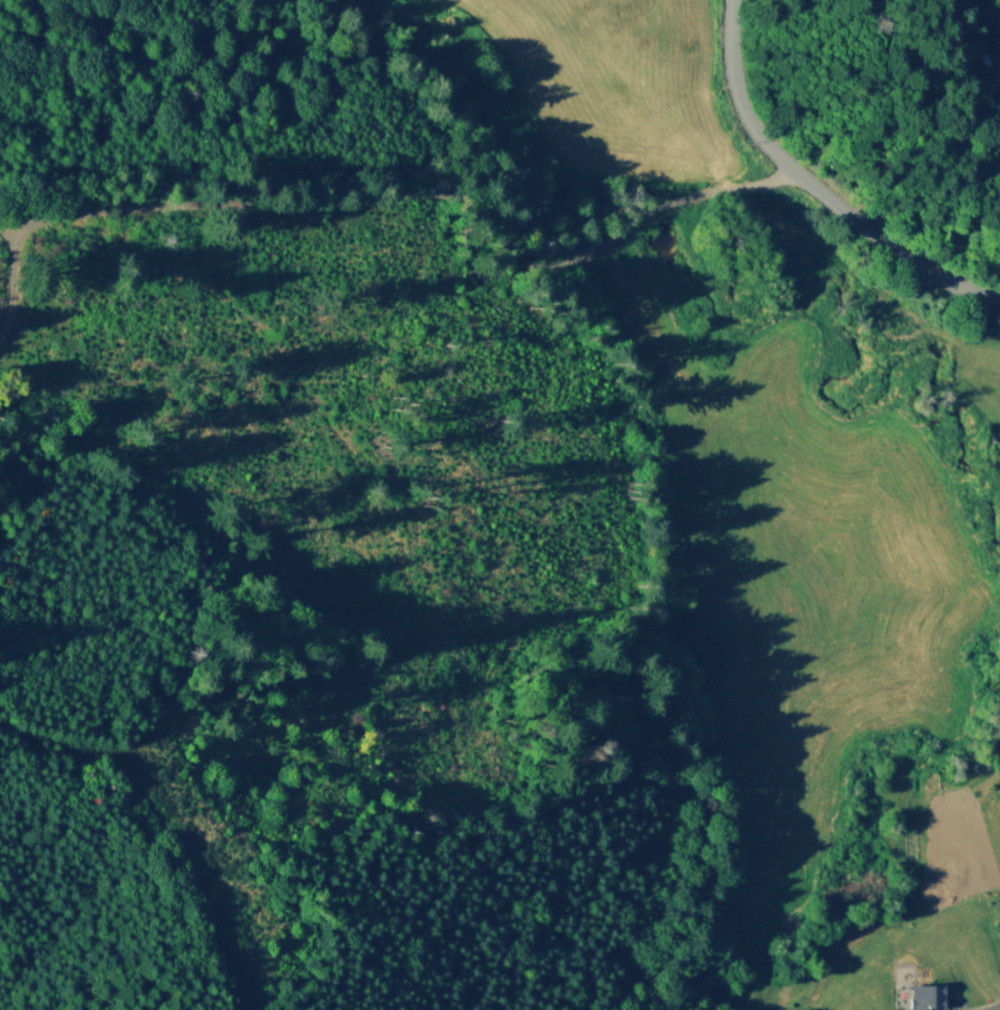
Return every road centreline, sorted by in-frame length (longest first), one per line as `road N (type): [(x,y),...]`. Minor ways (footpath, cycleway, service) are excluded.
road 1 (track): [(792,173),(665,200),(560,260),(513,258),(445,208),(410,197),(90,205),(26,225),(0,316)]
road 2 (residential): [(730,0),(732,78),(763,146),(902,256),(999,298)]
road 3 (track): [(232,921),(190,855),(160,779),(145,766),(0,724)]
road 4 (track): [(613,230),(599,276),(669,381),(676,431)]
road 5 (track): [(613,230),(613,255),(646,286),(678,376),(695,386),(733,384)]

